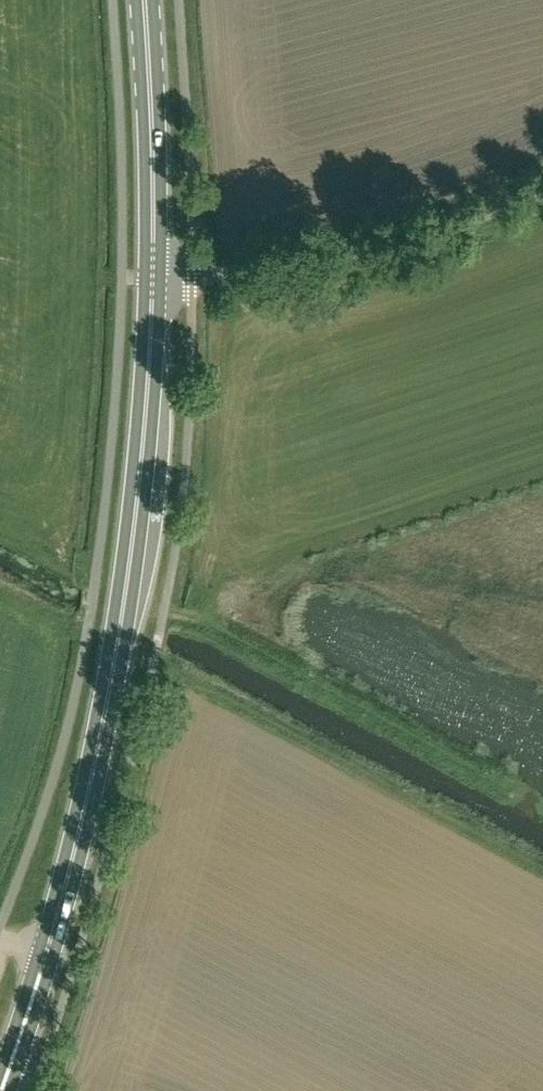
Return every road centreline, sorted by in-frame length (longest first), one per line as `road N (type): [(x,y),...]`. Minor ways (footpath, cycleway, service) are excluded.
road 1 (primary): [(47,953),(101,750),(131,583),(159,280)]
road 2 (unclassified): [(159,280),(346,264),(542,188)]
road 3 (primary): [(159,280),(147,0)]
road 4 (primary): [(3,1090),(47,953)]

